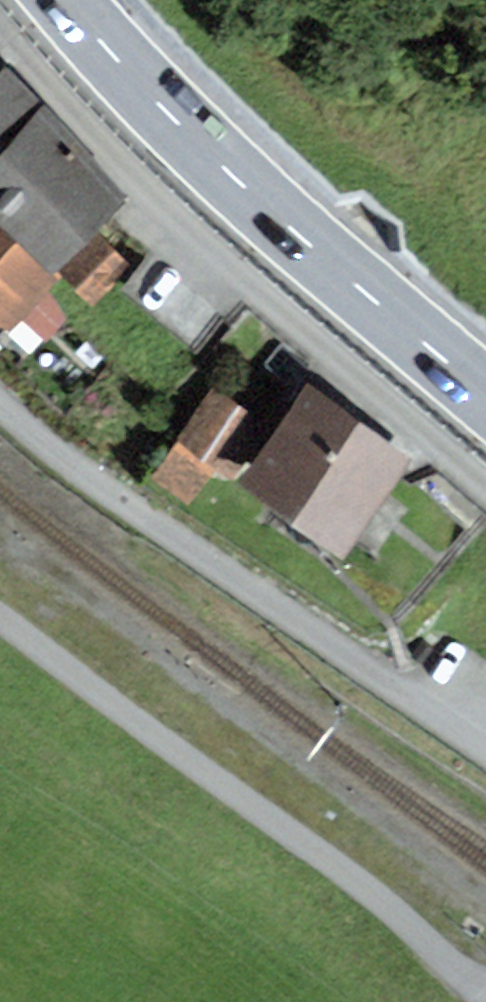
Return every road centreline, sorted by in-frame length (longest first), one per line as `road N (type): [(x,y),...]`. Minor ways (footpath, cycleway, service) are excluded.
road 1 (track): [(0,615),(485,981)]
road 2 (residential): [(0,399),(76,466),(485,747)]
road 3 (primary): [(485,398),(318,255),(113,55),(70,0)]

